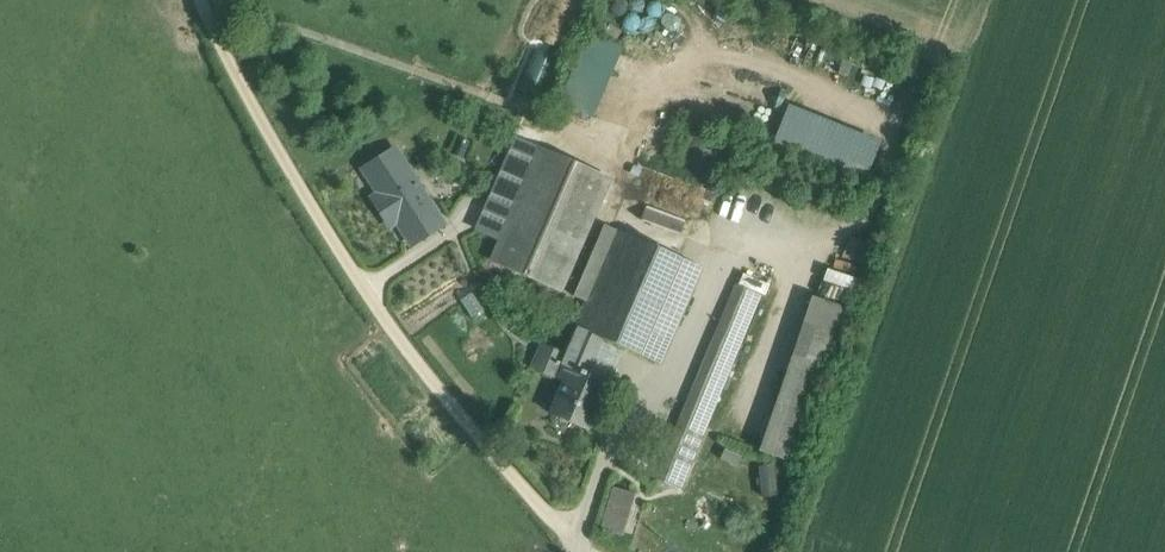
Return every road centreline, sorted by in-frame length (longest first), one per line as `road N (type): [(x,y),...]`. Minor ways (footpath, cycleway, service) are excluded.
road 1 (track): [(211,0),(327,215),(463,408),(590,551)]

